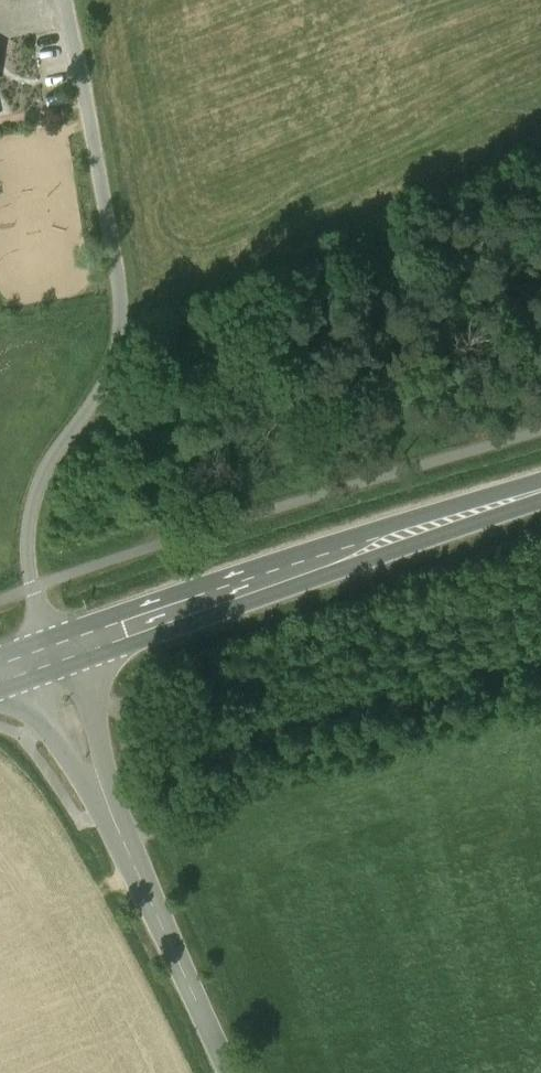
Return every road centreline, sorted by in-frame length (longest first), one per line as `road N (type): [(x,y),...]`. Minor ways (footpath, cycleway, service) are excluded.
road 1 (unclassified): [(71,0),(126,299),(108,382),(58,460),(33,526),(34,588),(57,651)]
road 2 (secondary): [(57,651),(540,492)]
road 3 (tertiary): [(231,1072),(72,721),(57,651)]

